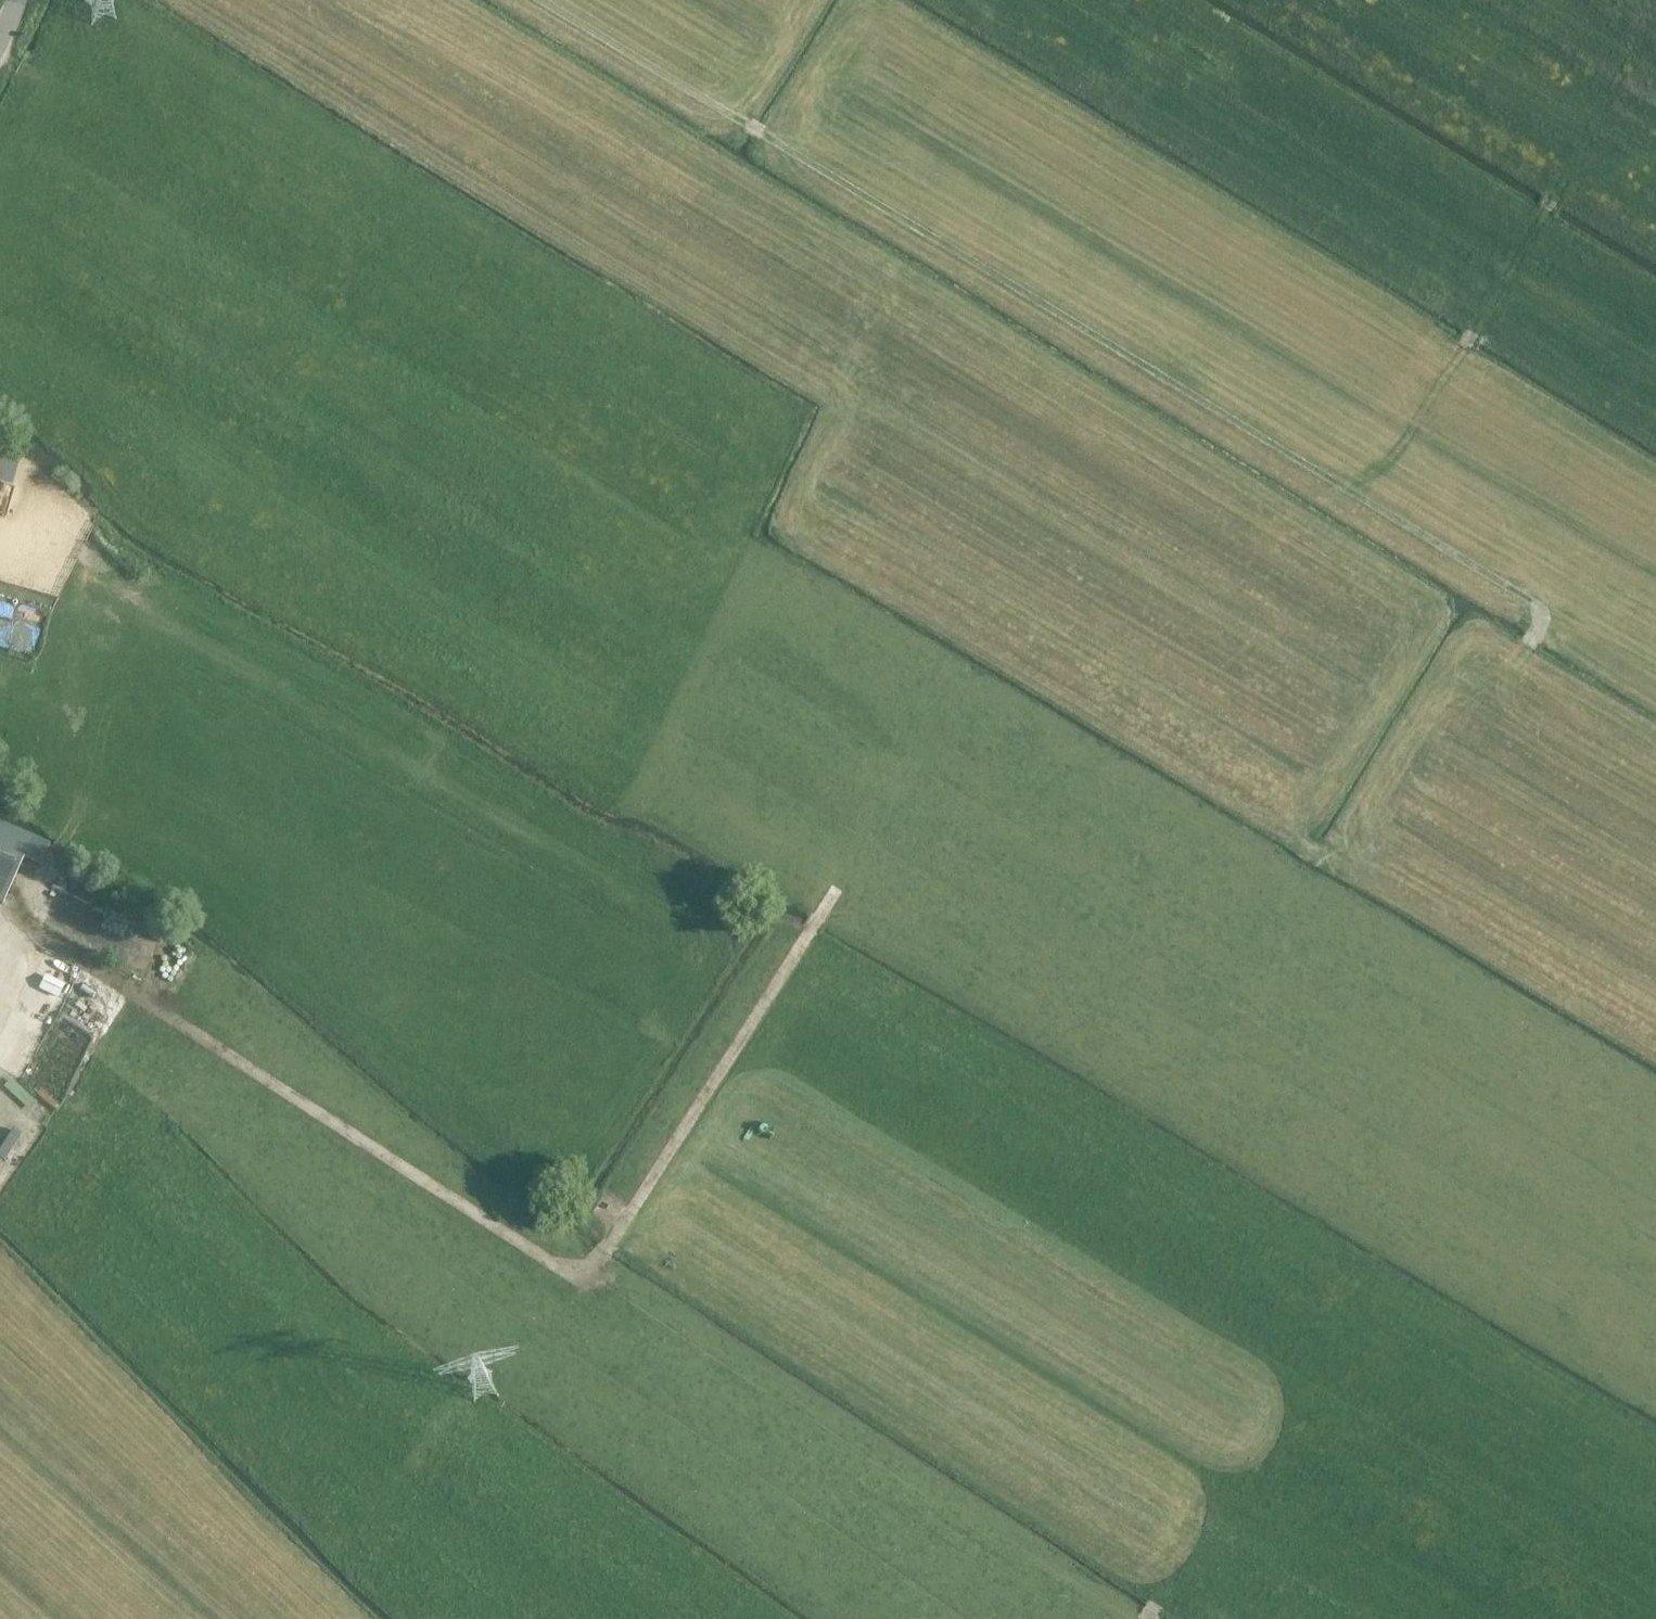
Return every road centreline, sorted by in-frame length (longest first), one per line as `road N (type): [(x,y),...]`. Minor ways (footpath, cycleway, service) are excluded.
road 1 (track): [(542,0),(1340,485),(1376,463),(1473,333),(1555,198),(1563,158),(1535,121)]
road 2 (track): [(745,787),(840,889),(587,1277),(47,932),(0,982)]
road 3 (track): [(1340,485),(1546,611),(1529,649)]
road 4 (track): [(185,209),(57,90),(0,56)]
road 5 (track): [(623,1223),(776,1324)]

